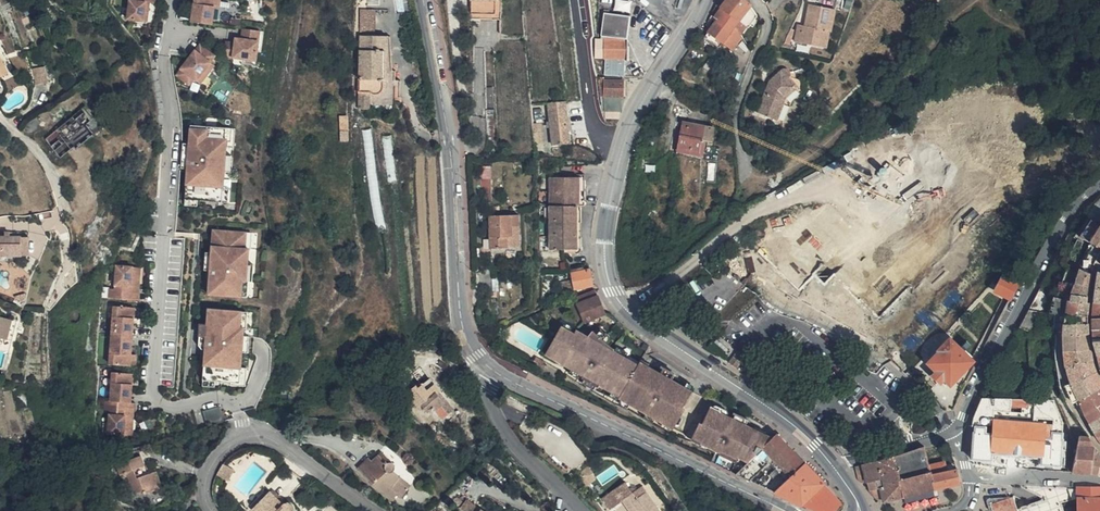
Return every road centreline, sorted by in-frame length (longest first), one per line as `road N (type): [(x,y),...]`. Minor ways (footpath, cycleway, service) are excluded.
road 1 (secondary): [(624,145),(605,243),(614,291),(645,325),(794,426),(835,471)]
road 2 (tertiary): [(425,0),(452,148),(462,319),(490,368)]
road 3 (tertiary): [(490,368),(787,510)]
road 4 (residential): [(951,432),(1058,232),(1099,185)]
road 5 (residential): [(371,510),(292,452),(263,440),(225,453),(207,480),(214,510)]
road 6 (residential): [(490,368),(486,388),(507,433),(586,510)]
road 7 (secondary): [(705,0),(624,145)]
road 8 (residential): [(579,0),(597,126),(624,145)]
road 9 (residential): [(1099,483),(969,478)]

